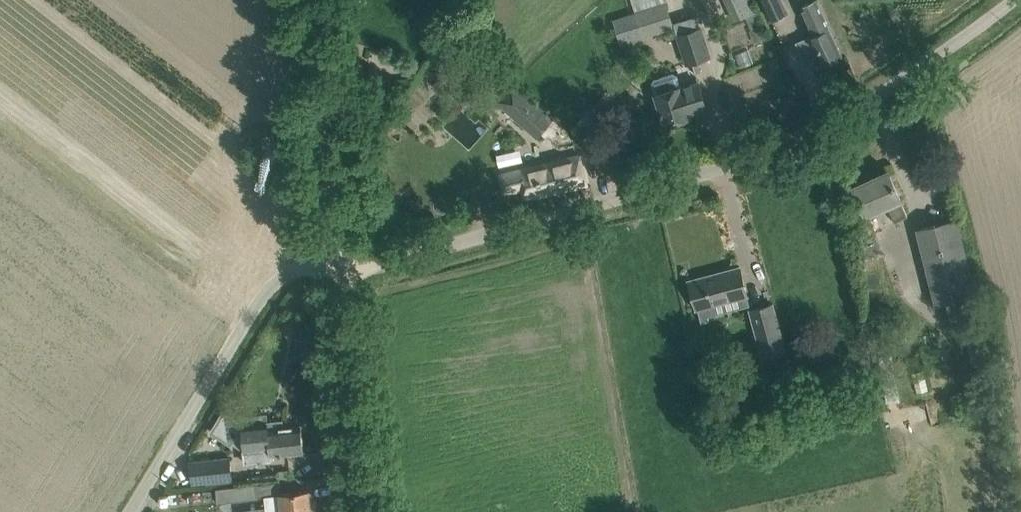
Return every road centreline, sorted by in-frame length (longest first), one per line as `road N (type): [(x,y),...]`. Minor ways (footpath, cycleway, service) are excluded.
road 1 (unclassified): [(334,265),(386,262),(738,160),(887,89),(1012,0)]
road 2 (unclassified): [(131,511),(266,288),(289,271),(334,265)]
road 3 (tertiary): [(334,265),(312,0)]
road 4 (tertiary): [(363,511),(334,265)]

